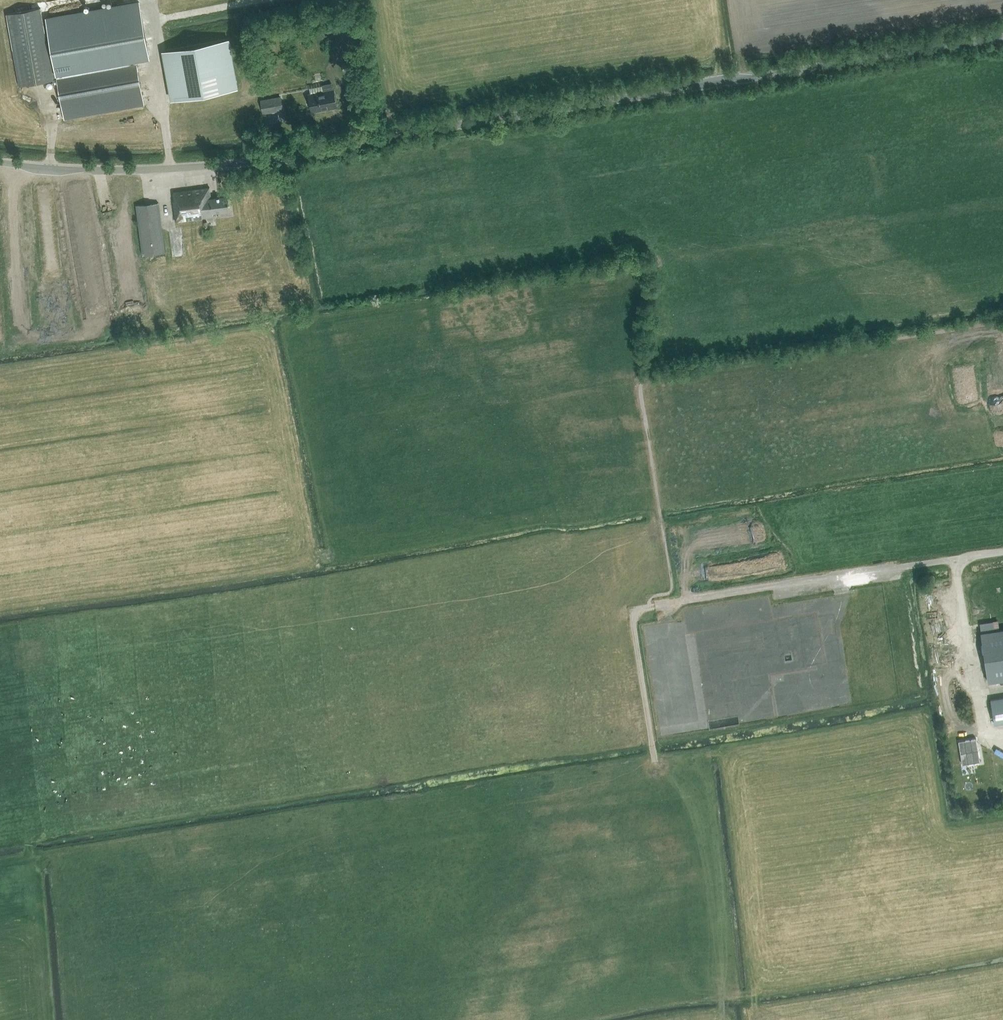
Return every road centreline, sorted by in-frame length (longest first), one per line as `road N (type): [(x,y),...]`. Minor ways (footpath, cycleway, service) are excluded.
road 1 (tertiary): [(0,159),(133,170),(295,155),(1002,36)]

